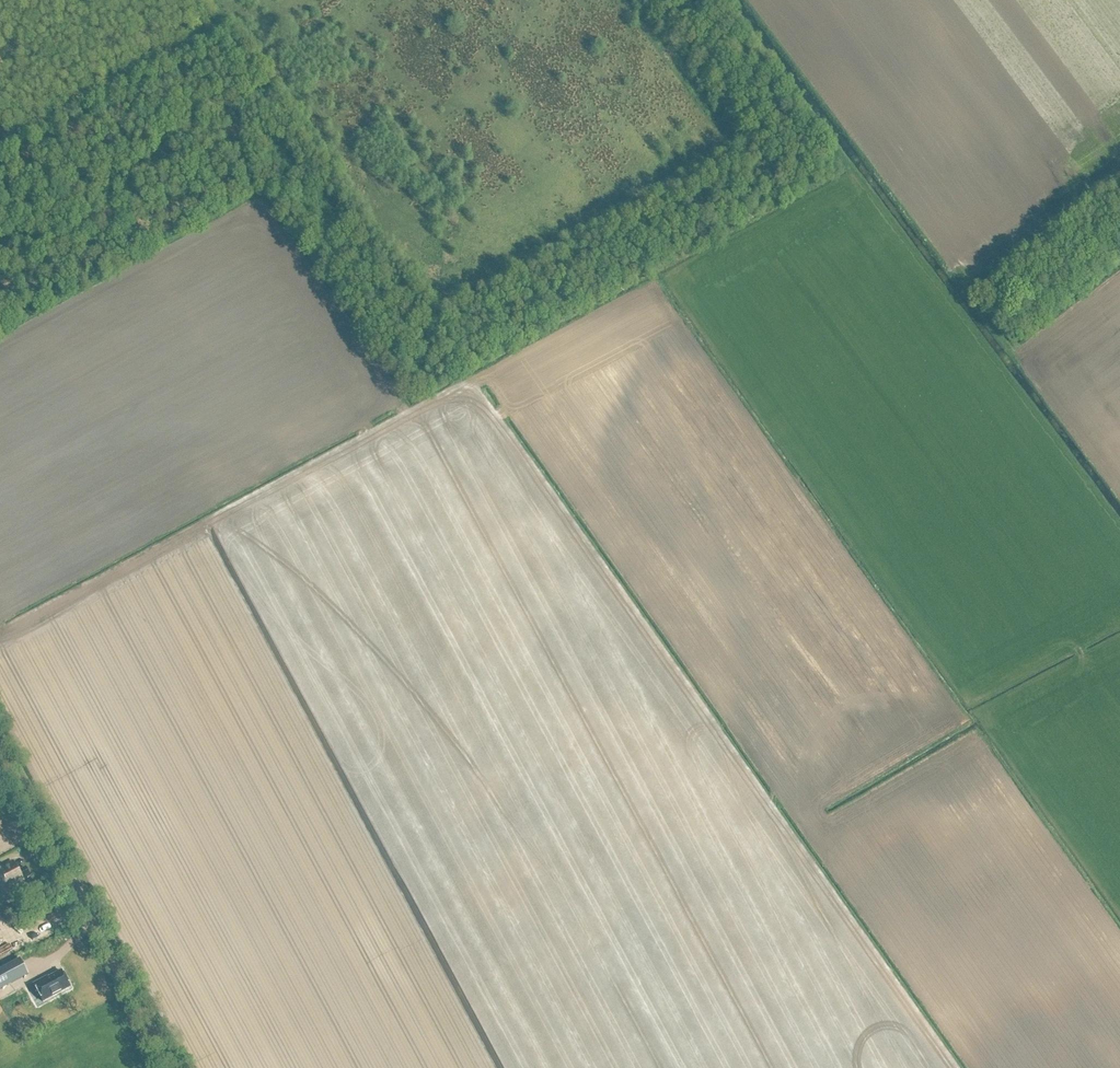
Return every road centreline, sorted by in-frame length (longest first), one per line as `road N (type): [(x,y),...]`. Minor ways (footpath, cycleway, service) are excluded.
road 1 (tertiary): [(168,1067),(0,758)]

